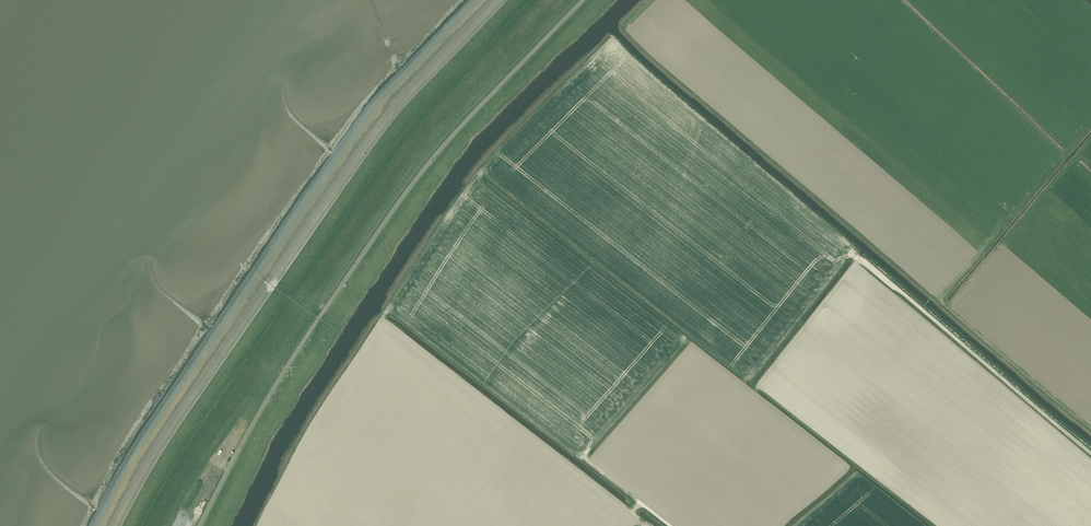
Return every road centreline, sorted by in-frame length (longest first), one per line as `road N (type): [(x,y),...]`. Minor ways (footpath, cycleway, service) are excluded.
road 1 (unclassified): [(203,525),(274,391),(395,209),(468,119),(583,0)]
road 2 (unclassified): [(1090,455),(857,255)]

